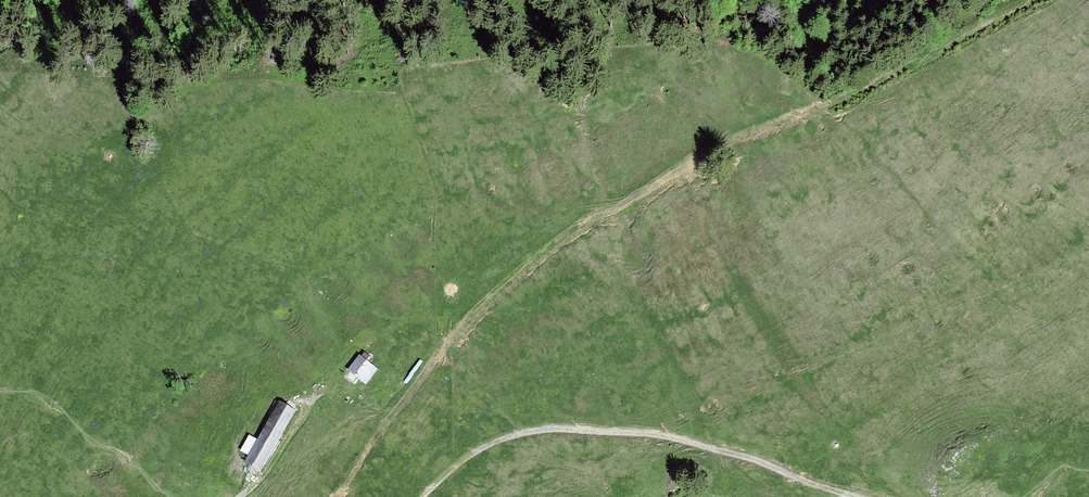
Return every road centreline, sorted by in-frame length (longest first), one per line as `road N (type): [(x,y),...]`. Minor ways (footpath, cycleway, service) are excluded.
road 1 (track): [(858,496),(681,439),(540,428),(494,441),(421,496)]
road 2 (track): [(317,397),(266,476),(240,496)]

